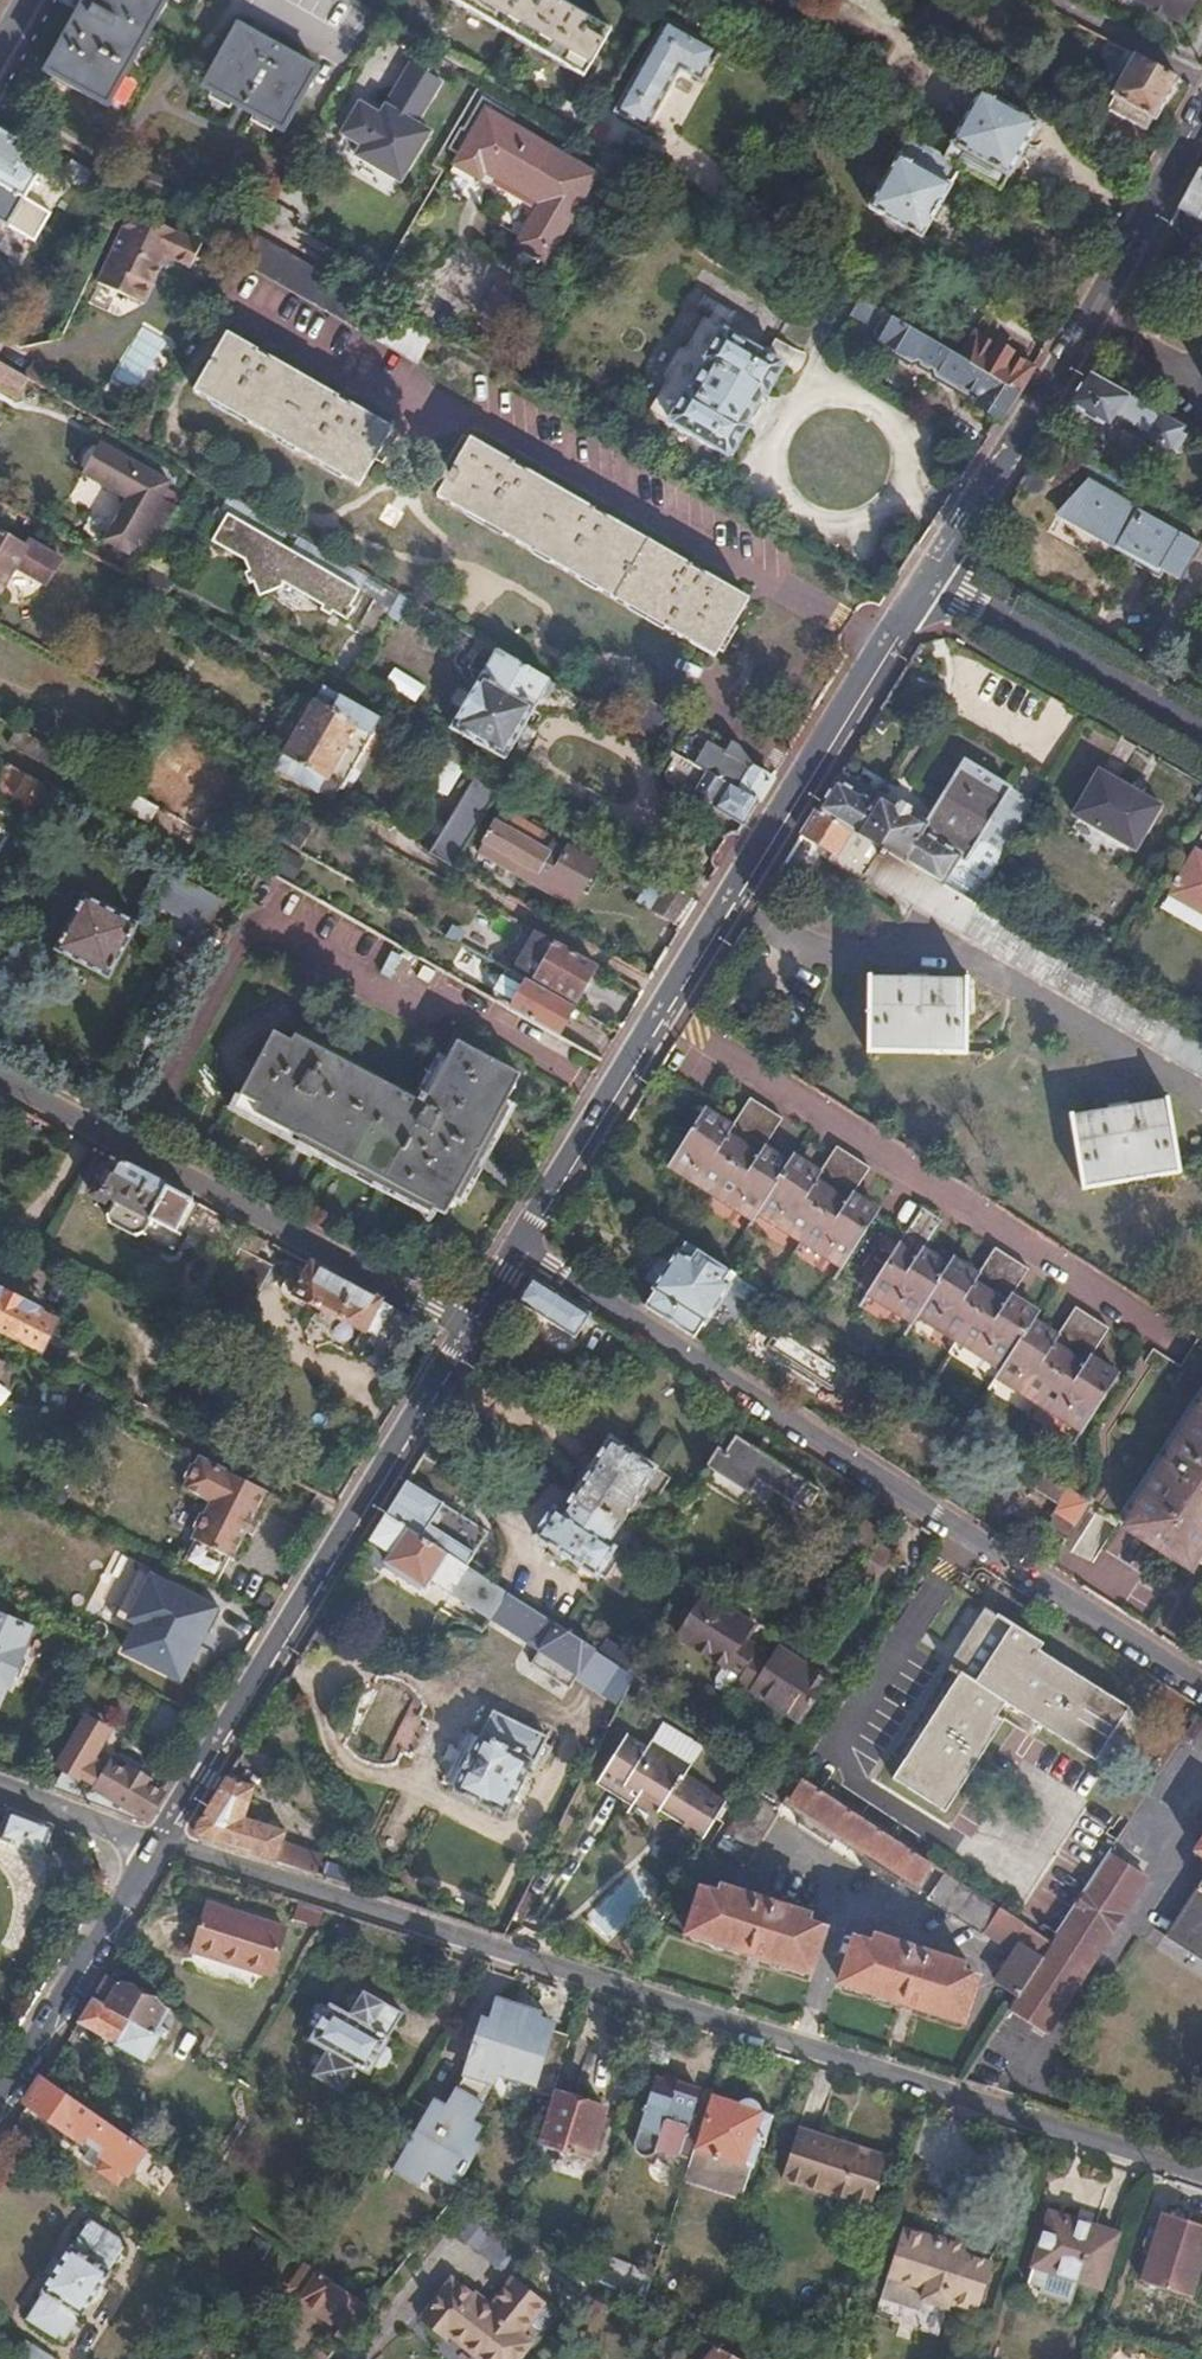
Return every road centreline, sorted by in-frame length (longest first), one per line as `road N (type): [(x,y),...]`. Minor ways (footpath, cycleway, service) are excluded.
road 1 (residential): [(1201,2168),(156,1848)]
road 2 (residential): [(520,1251),(1201,1687)]
road 3 (secondary): [(926,581),(520,1251)]
road 4 (secondary): [(156,1848),(471,1328)]
road 5 (residential): [(926,581),(1201,117)]
road 6 (residential): [(0,1078),(471,1328)]
road 7 (secondary): [(1201,738),(926,581)]
road 8 (secondary): [(0,2108),(156,1848)]
road 9 (residential): [(156,1848),(0,1786)]

